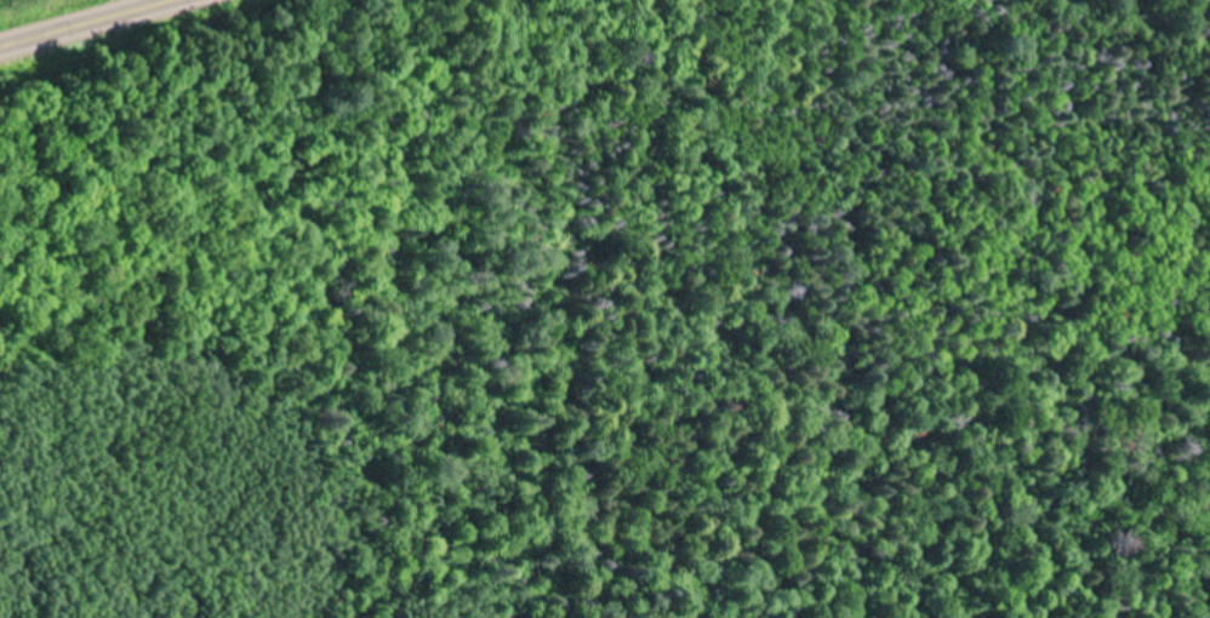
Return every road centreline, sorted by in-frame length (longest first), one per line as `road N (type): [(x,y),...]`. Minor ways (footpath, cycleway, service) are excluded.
road 1 (secondary): [(171,0),(0,46)]

